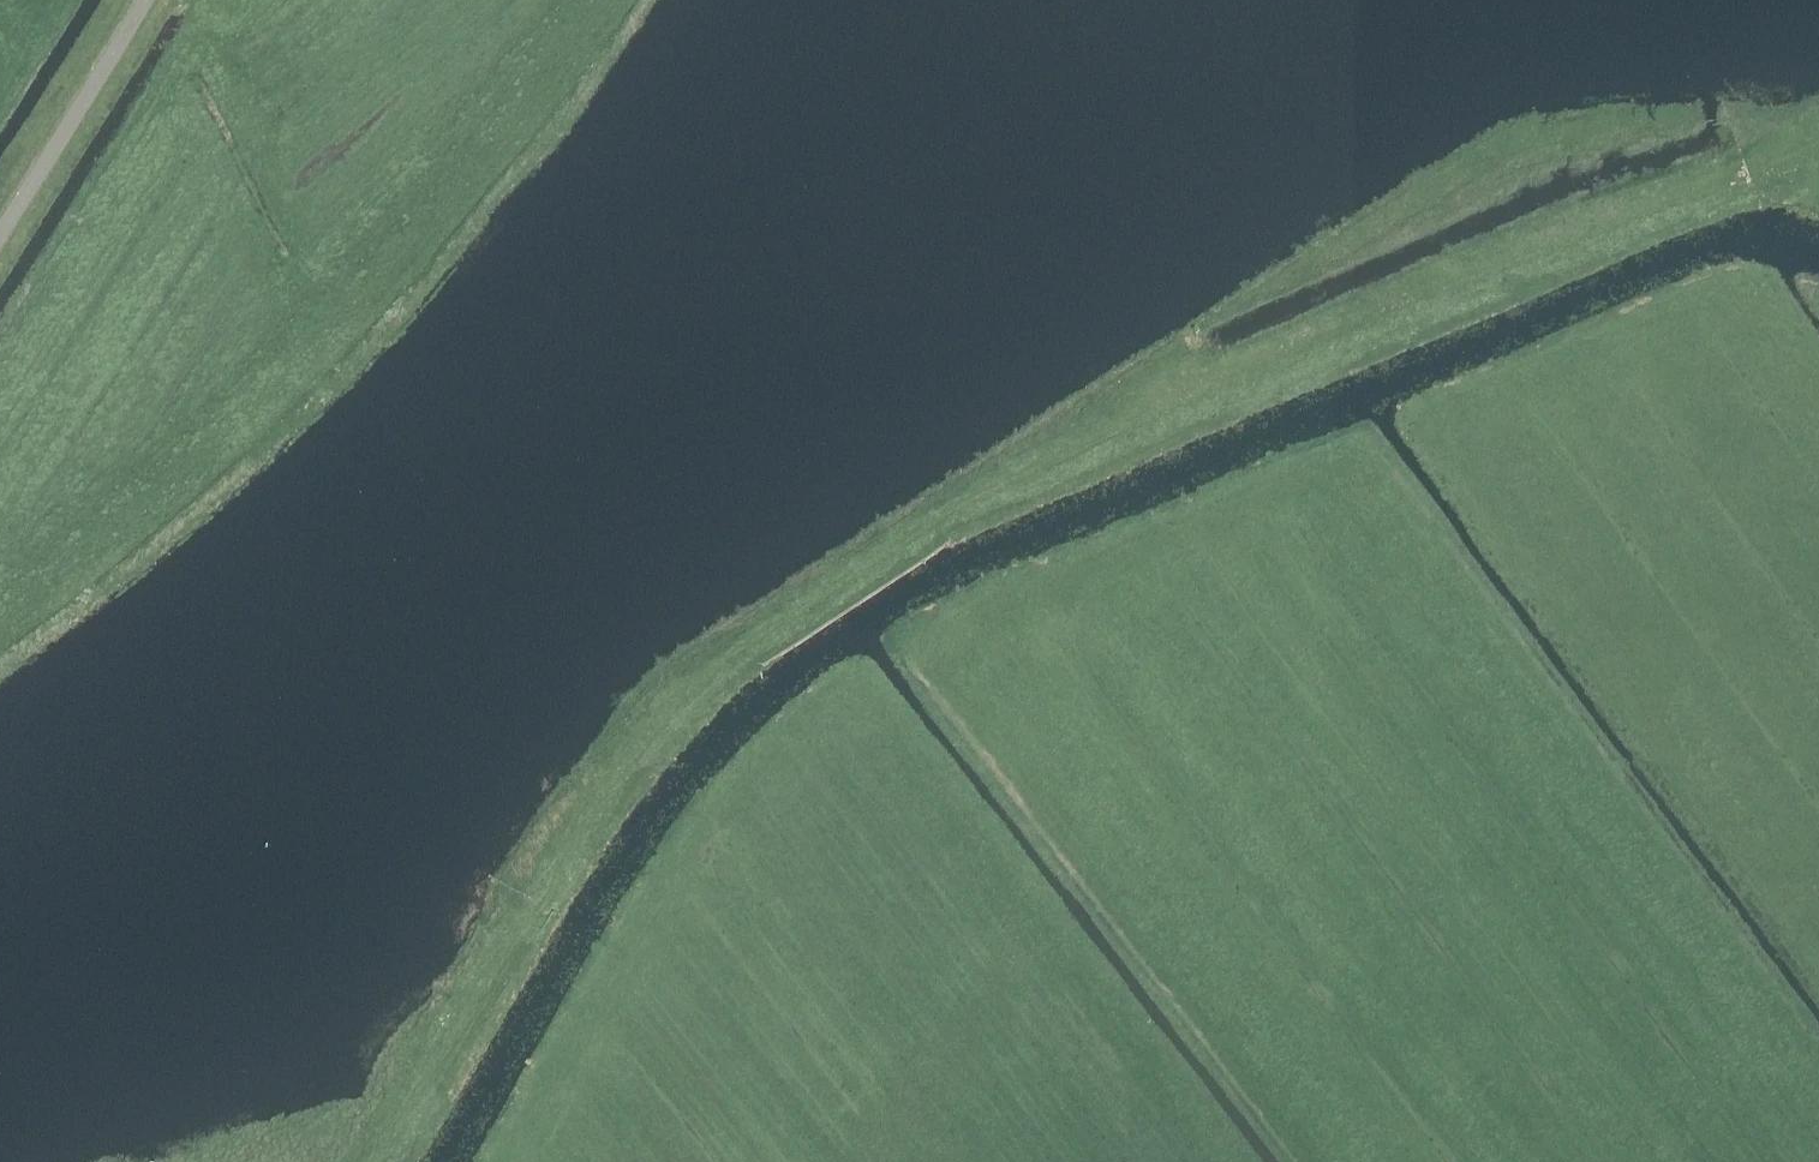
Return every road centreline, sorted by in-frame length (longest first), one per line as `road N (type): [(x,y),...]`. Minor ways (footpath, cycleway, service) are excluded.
road 1 (unclassified): [(0,238),(150,0)]

